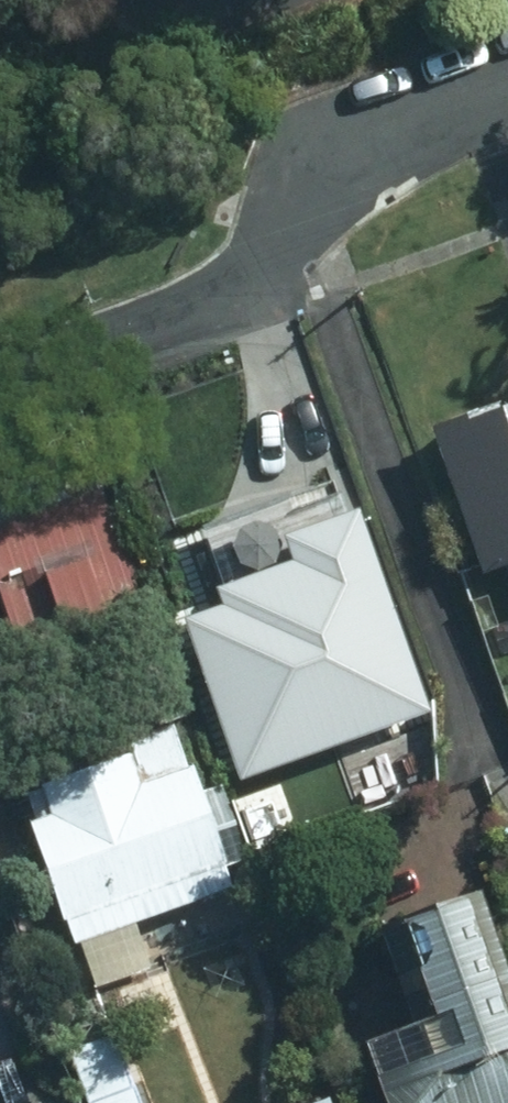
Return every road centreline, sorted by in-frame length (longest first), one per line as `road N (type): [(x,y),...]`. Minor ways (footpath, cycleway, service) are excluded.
road 1 (residential): [(316,148),(507,77)]

